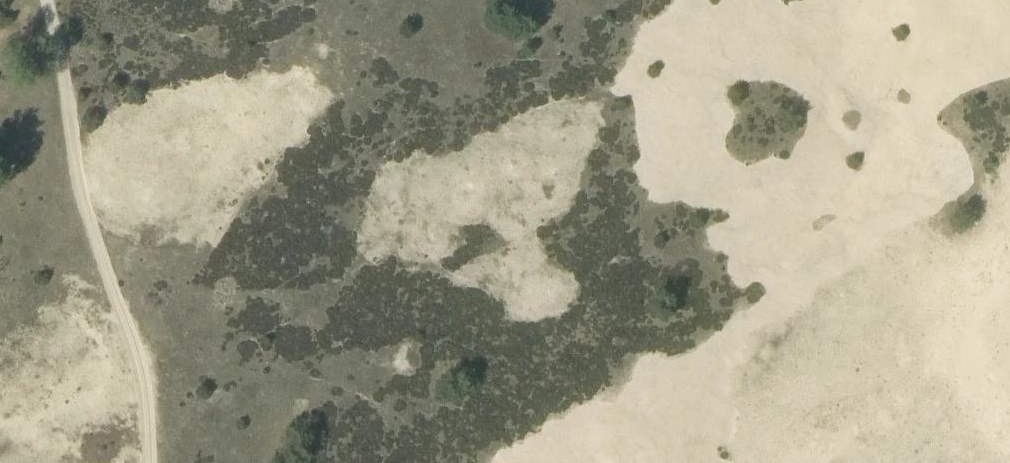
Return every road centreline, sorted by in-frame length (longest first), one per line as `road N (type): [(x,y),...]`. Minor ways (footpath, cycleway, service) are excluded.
road 1 (track): [(148,462),(138,346),(76,177),(70,87),(47,0)]

